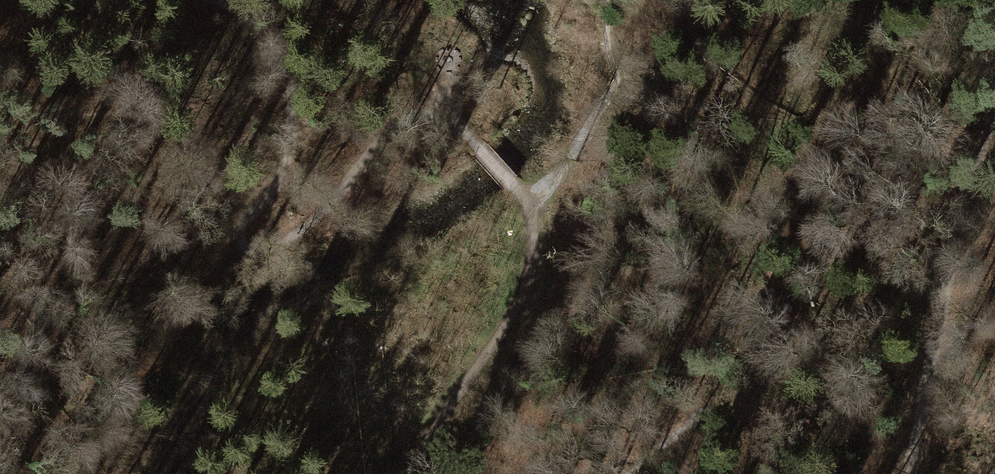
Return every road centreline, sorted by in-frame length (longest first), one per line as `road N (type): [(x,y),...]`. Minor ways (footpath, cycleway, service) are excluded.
road 1 (track): [(994,99),(941,291),(907,473)]
road 2 (track): [(535,218),(522,318),(437,473)]
road 3 (track): [(177,317),(130,395),(102,473)]
road 4 (track): [(454,111),(333,20)]

